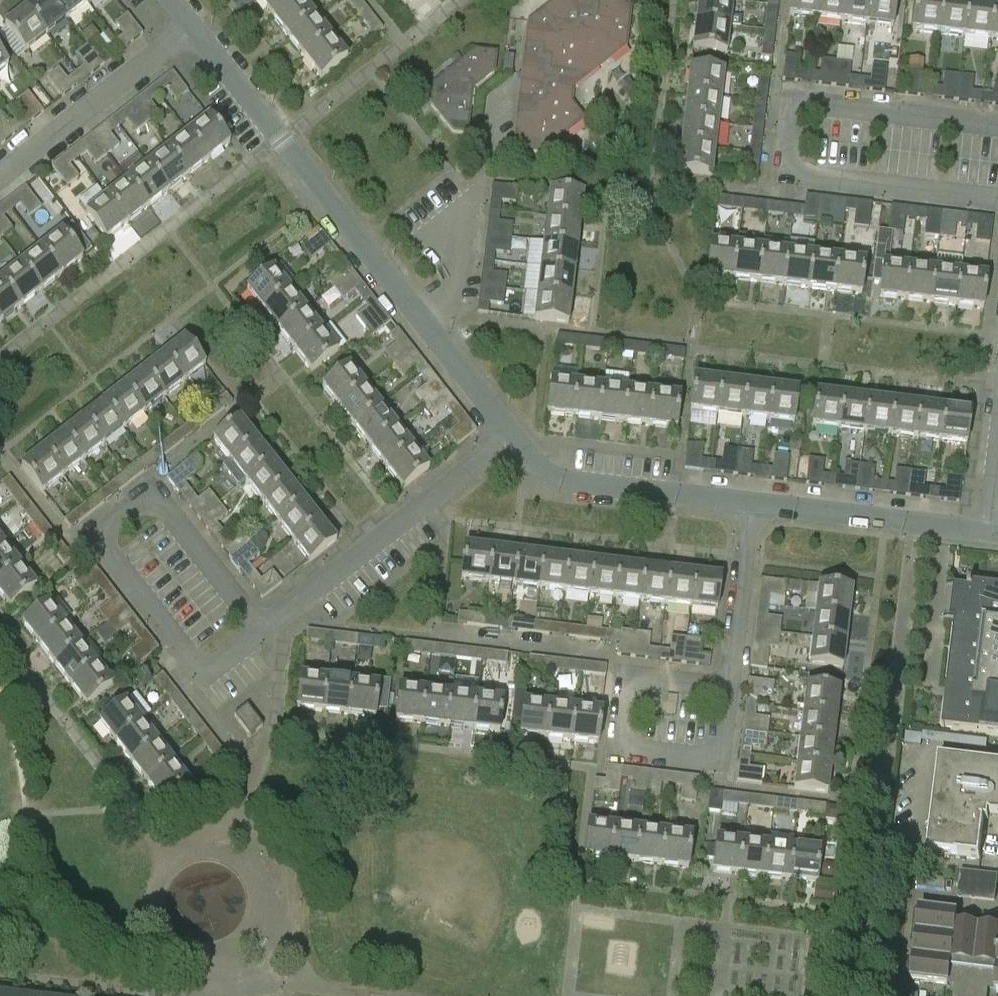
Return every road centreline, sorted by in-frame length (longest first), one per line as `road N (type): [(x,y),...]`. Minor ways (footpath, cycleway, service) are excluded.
road 1 (residential): [(507,436),(190,27)]
road 2 (residential): [(997,199),(800,175),(790,158),(795,116),(805,101),(997,123)]
road 3 (residential): [(263,633),(158,505),(141,503),(96,538),(206,678)]
road 4 (residential): [(263,633),(507,436)]
road 5 (residential): [(749,505),(581,486),(548,472),(507,436)]
road 6 (residential): [(726,691),(634,679),(626,740),(642,755),(711,765),(721,756)]
road 7 (residential): [(190,27),(0,178)]
road 8 (residential): [(989,535),(749,505)]
road 9 (residential): [(726,691),(749,505)]

